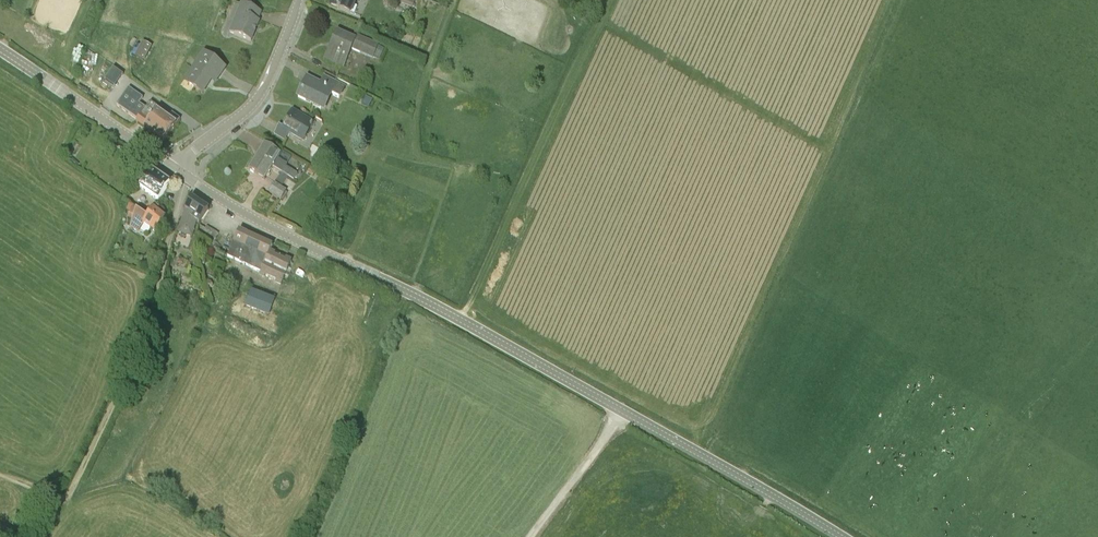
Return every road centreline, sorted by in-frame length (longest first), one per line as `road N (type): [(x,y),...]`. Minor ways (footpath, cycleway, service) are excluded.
road 1 (tertiary): [(841,536),(465,322),(187,178)]
road 2 (track): [(60,496),(73,487),(120,390),(166,251)]
road 3 (tertiary): [(178,171),(0,50)]
road 4 (tertiary): [(178,171),(259,95),(299,0)]

